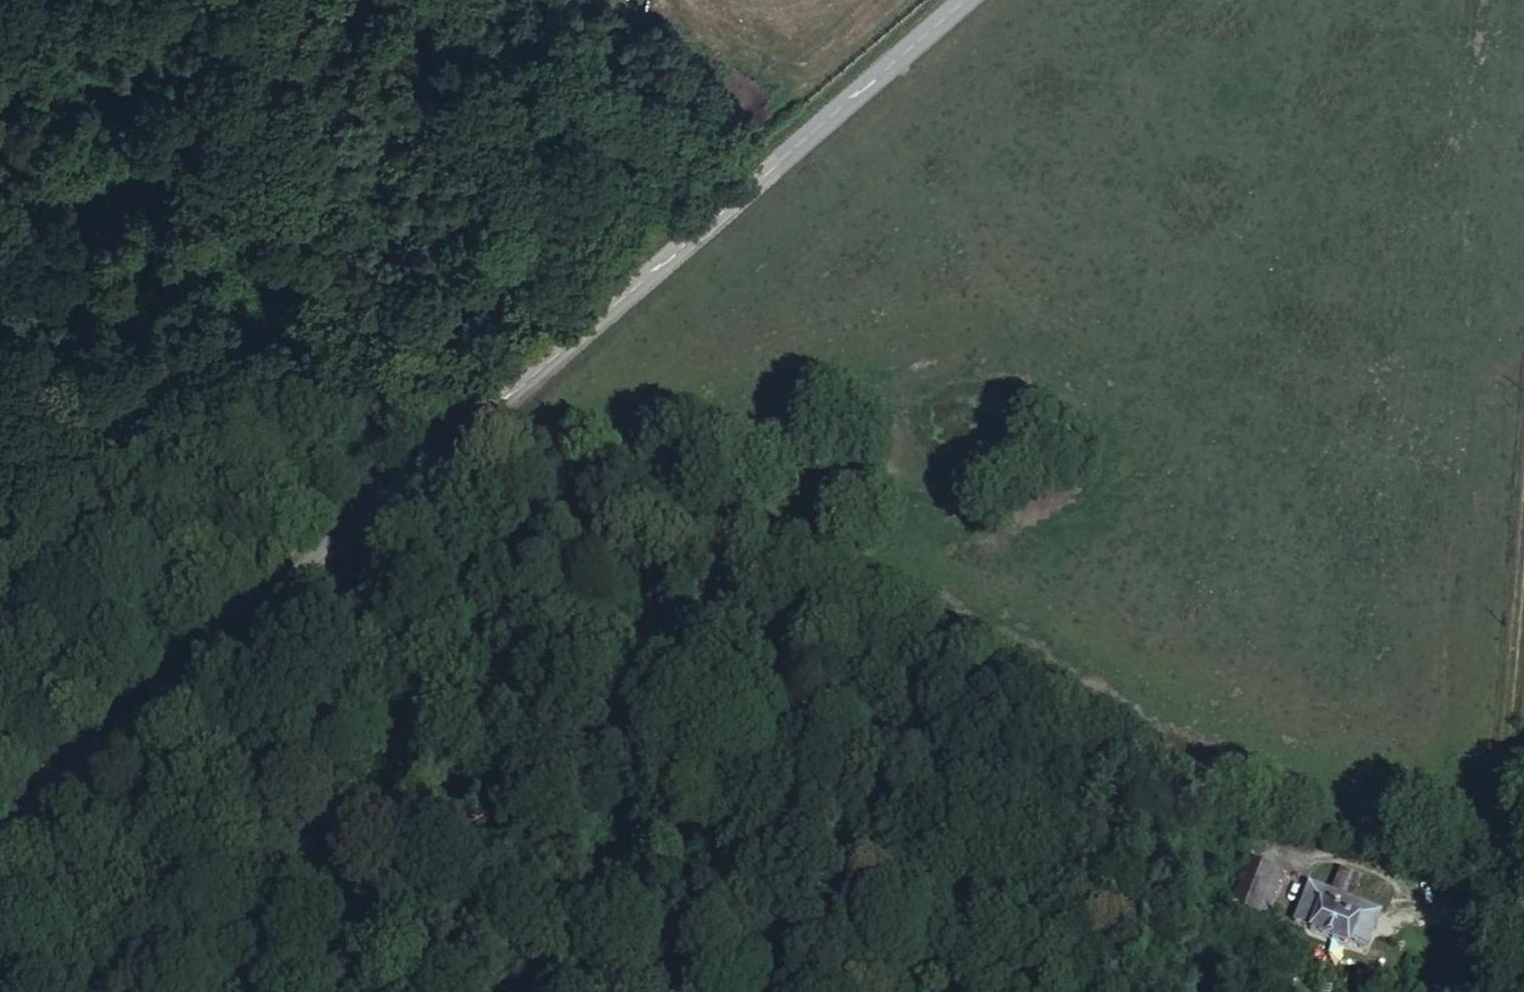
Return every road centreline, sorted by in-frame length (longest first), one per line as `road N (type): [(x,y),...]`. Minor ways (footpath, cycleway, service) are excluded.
road 1 (tertiary): [(0,845),(166,679),(975,0)]
road 2 (track): [(1523,551),(1484,991)]

